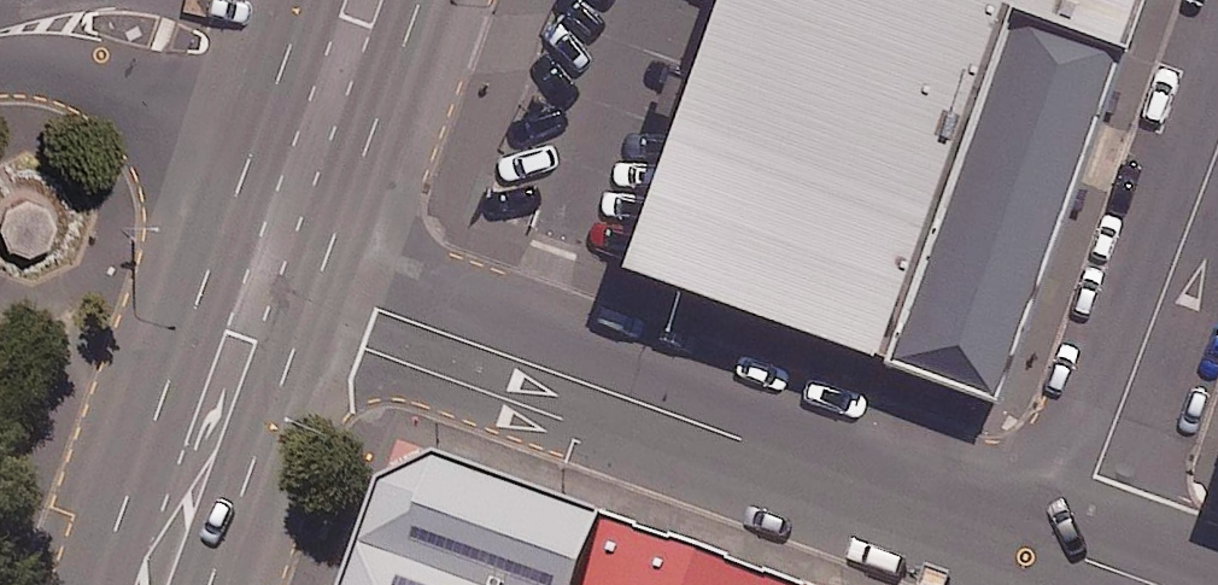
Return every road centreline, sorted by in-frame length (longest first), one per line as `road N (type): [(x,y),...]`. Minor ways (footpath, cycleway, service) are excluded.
road 1 (residential): [(318,287),(1069,557)]
road 2 (residential): [(1217,140),(1069,557)]
road 3 (secondary): [(98,584),(218,251)]
road 4 (secondary): [(318,287),(210,584)]
road 5 (residential): [(289,52),(109,14),(0,30)]
road 6 (secondary): [(391,87),(318,287)]
road 7 (secondary): [(218,251),(289,52)]

